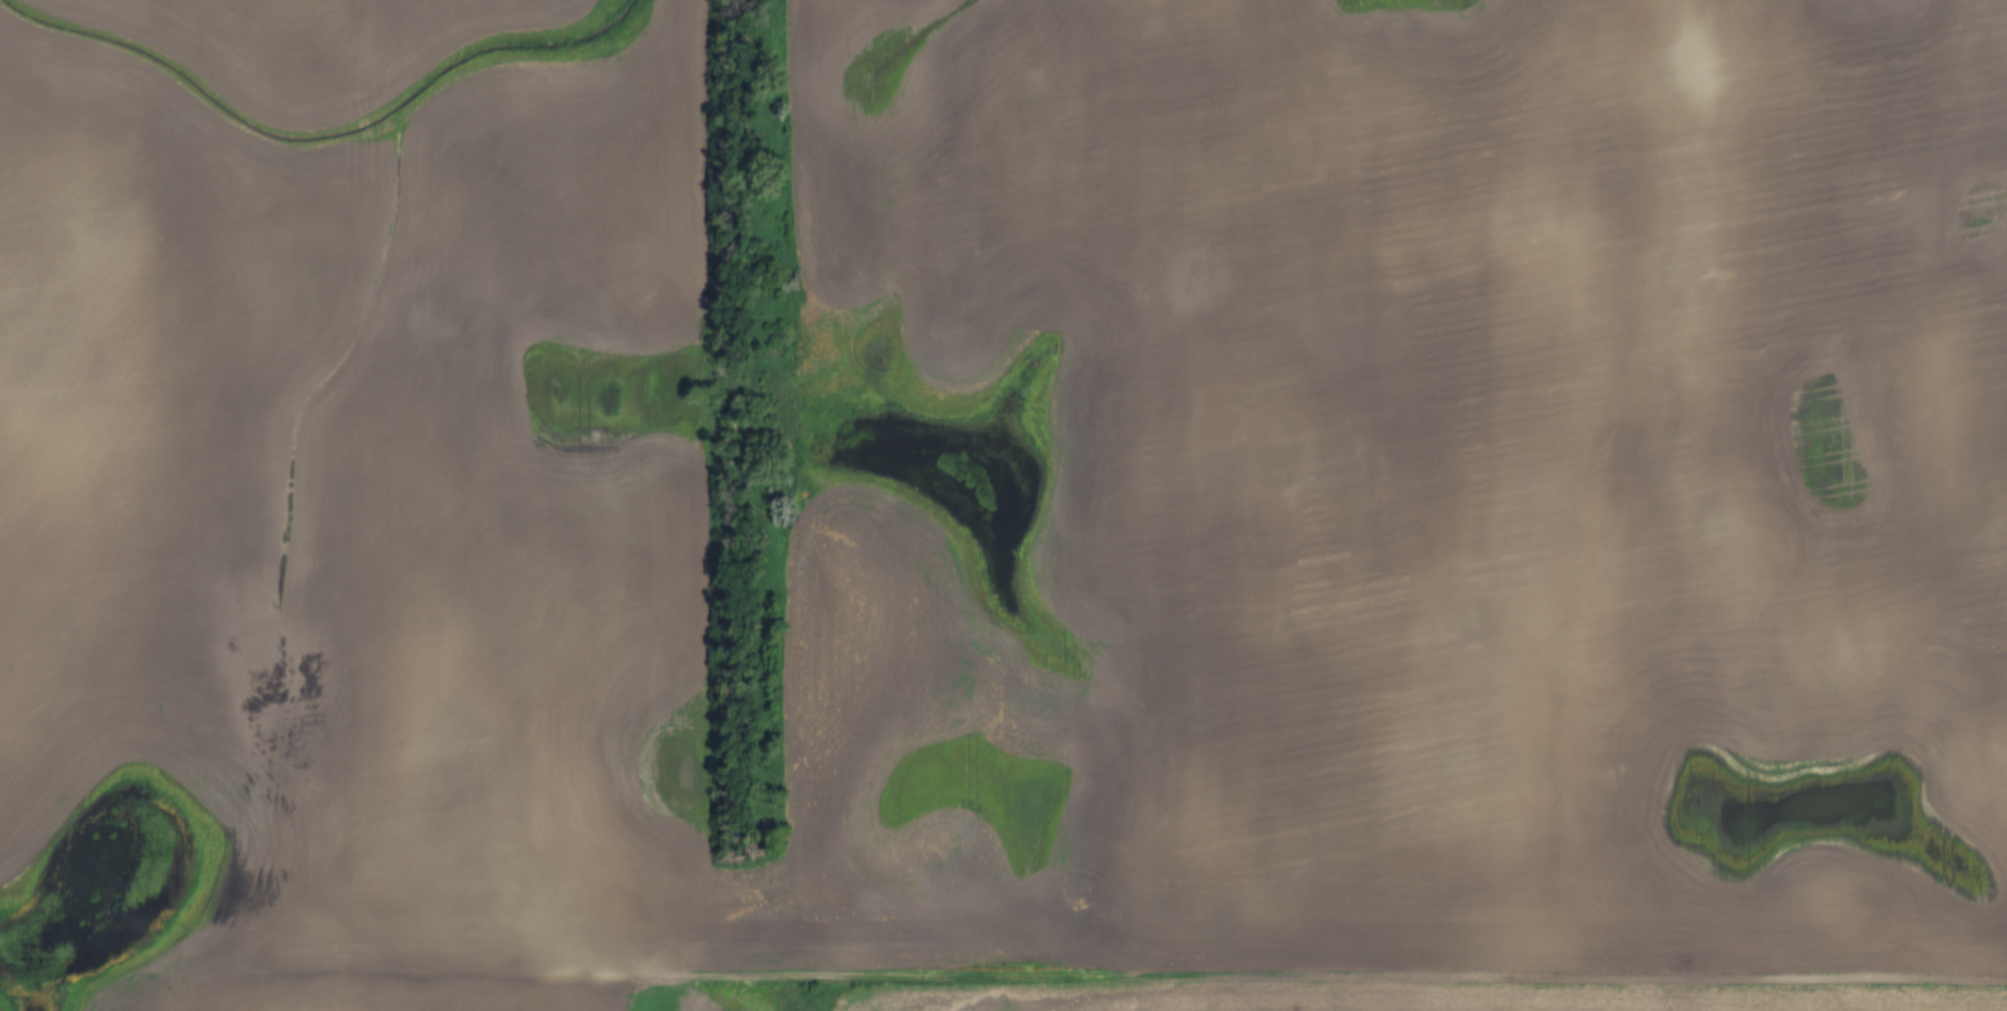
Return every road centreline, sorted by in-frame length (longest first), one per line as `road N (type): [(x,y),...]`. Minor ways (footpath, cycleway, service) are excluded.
road 1 (track): [(2006,978),(589,976),(0,988)]

